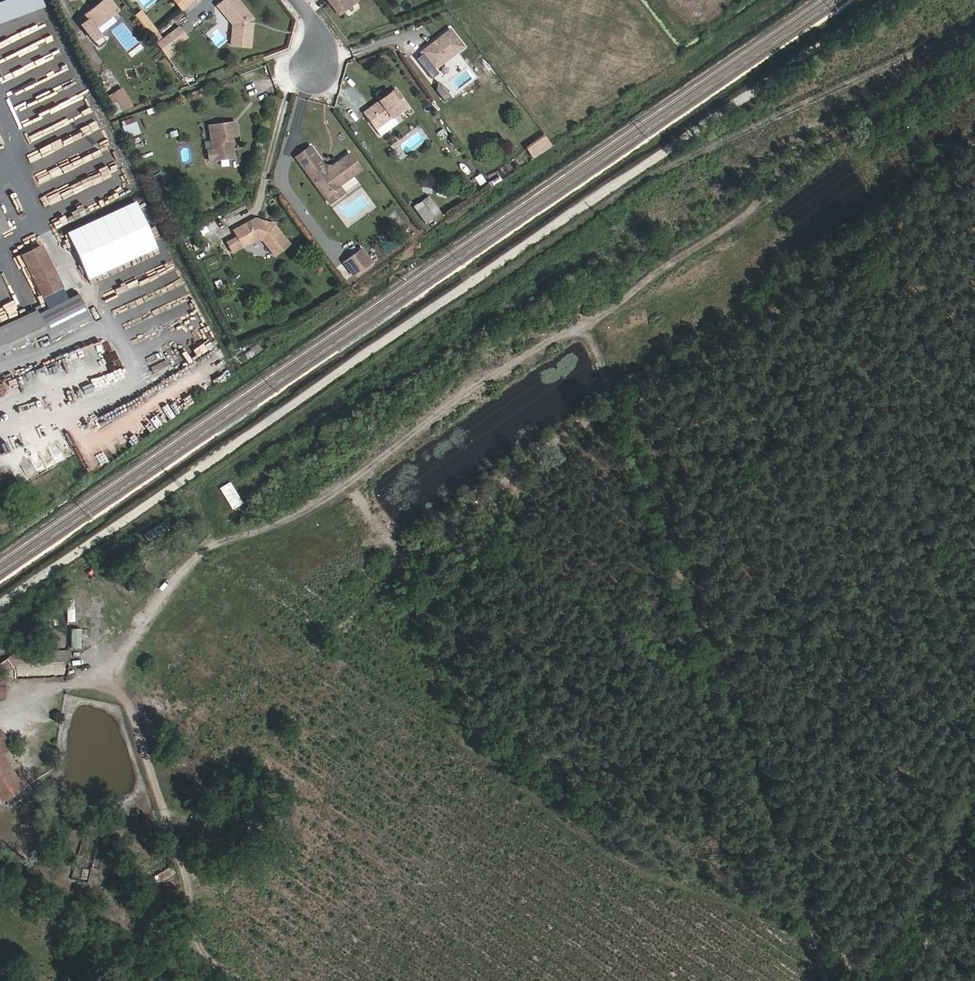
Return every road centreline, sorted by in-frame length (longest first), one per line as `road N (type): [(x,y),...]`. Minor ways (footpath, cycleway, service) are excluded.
road 1 (track): [(974,55),(791,154),(758,206),(589,325),(554,338),(404,438),(315,507),(209,545),(111,677),(134,707),(165,820),(225,967),(246,980)]
road 2 (track): [(885,0),(0,609)]
road 3 (track): [(589,325),(813,936),(860,980)]
road 4 (track): [(860,980),(974,807)]

